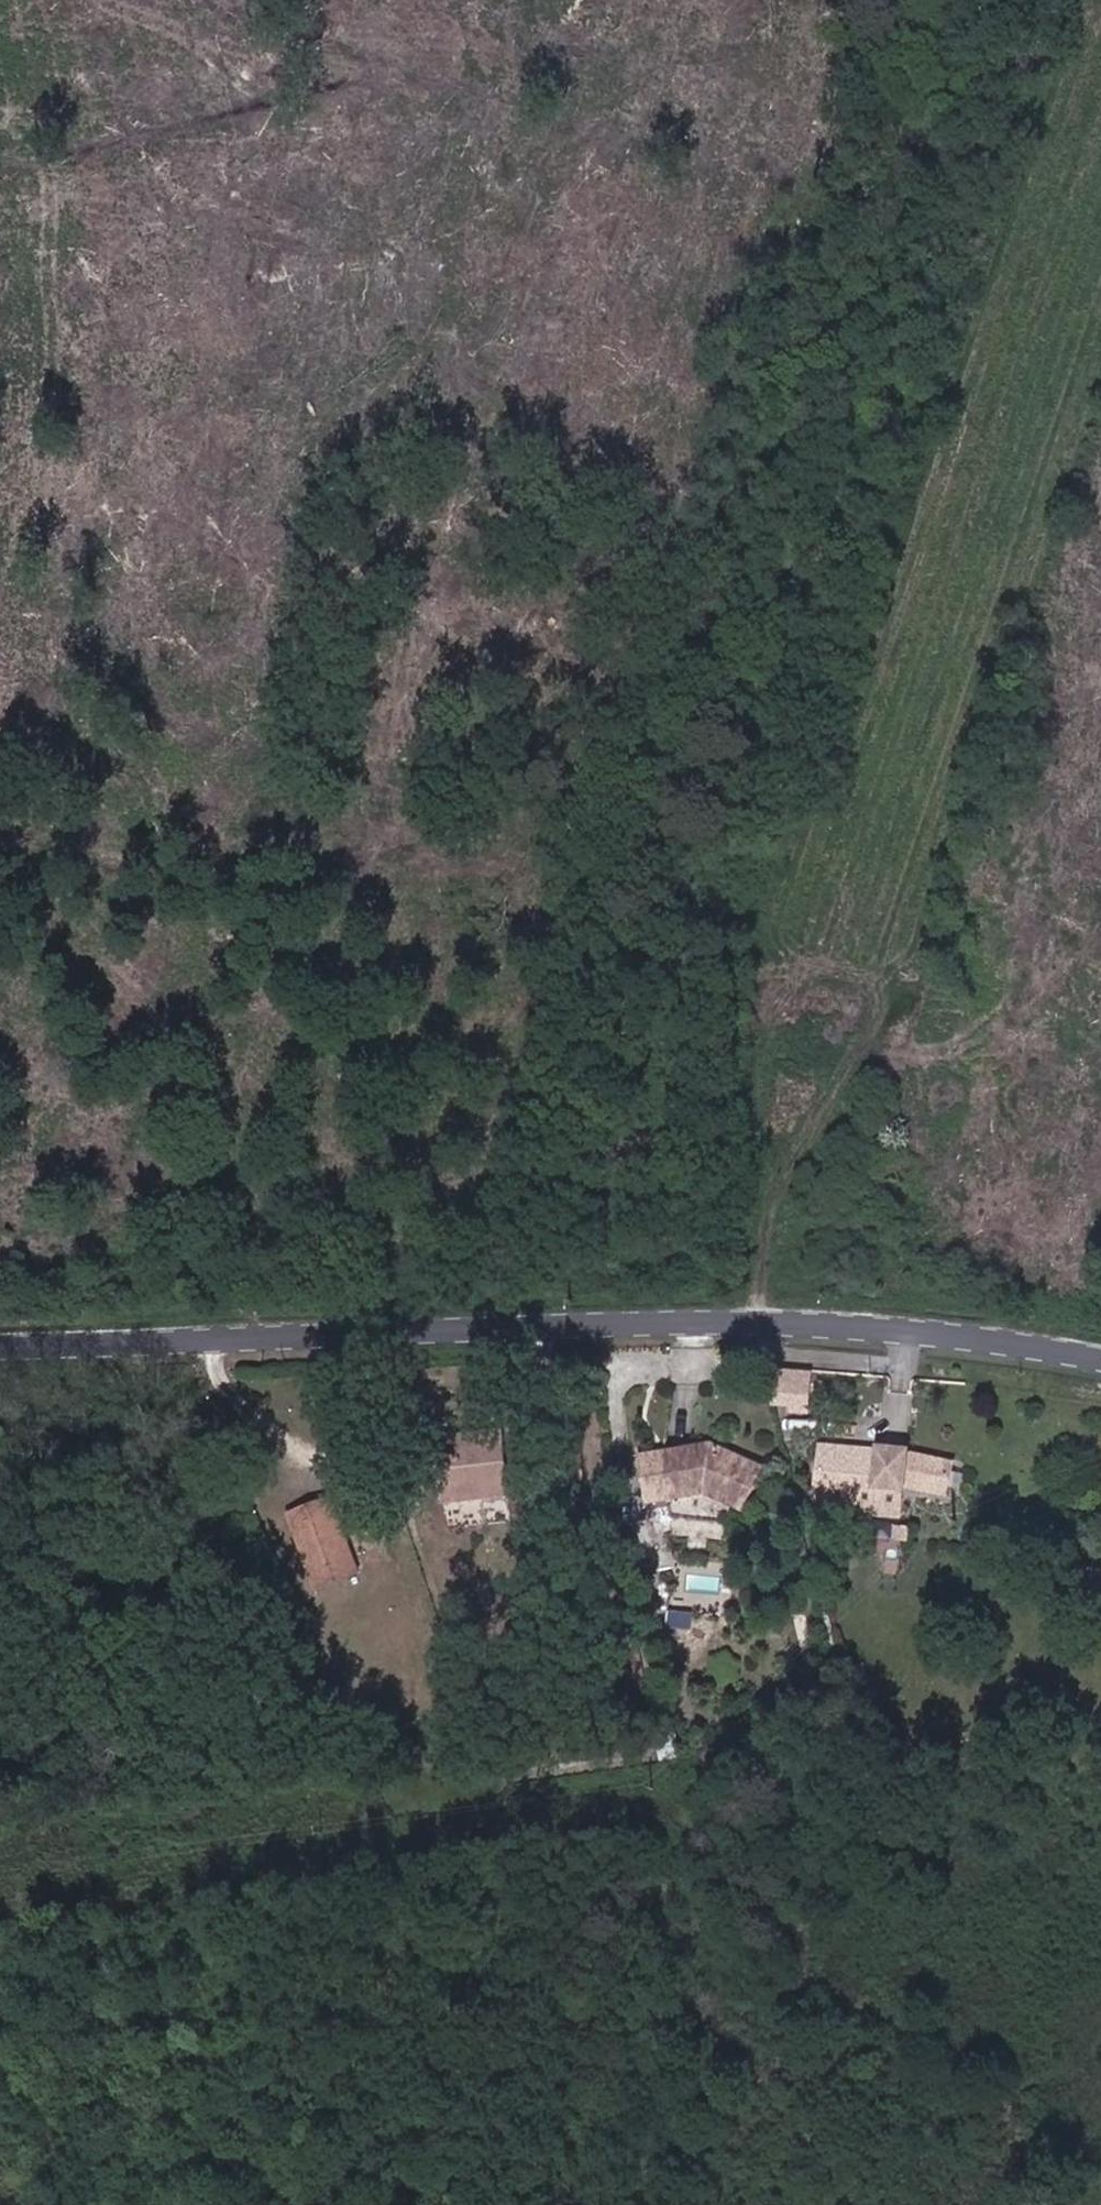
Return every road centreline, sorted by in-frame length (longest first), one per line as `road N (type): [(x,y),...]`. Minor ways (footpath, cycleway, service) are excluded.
road 1 (tertiary): [(0,1348),(824,1324),(1100,1361)]

